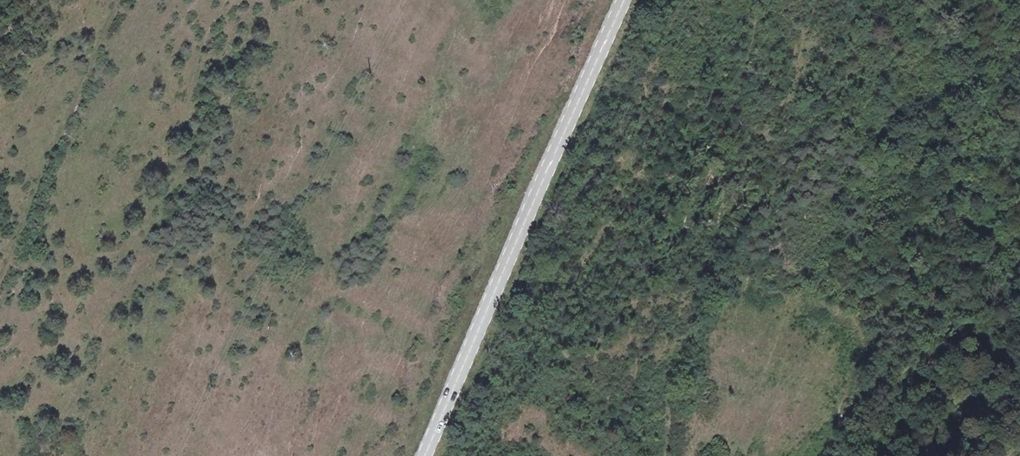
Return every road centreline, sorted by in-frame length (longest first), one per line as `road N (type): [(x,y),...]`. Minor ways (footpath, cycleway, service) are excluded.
road 1 (secondary): [(624,0),(424,455)]

